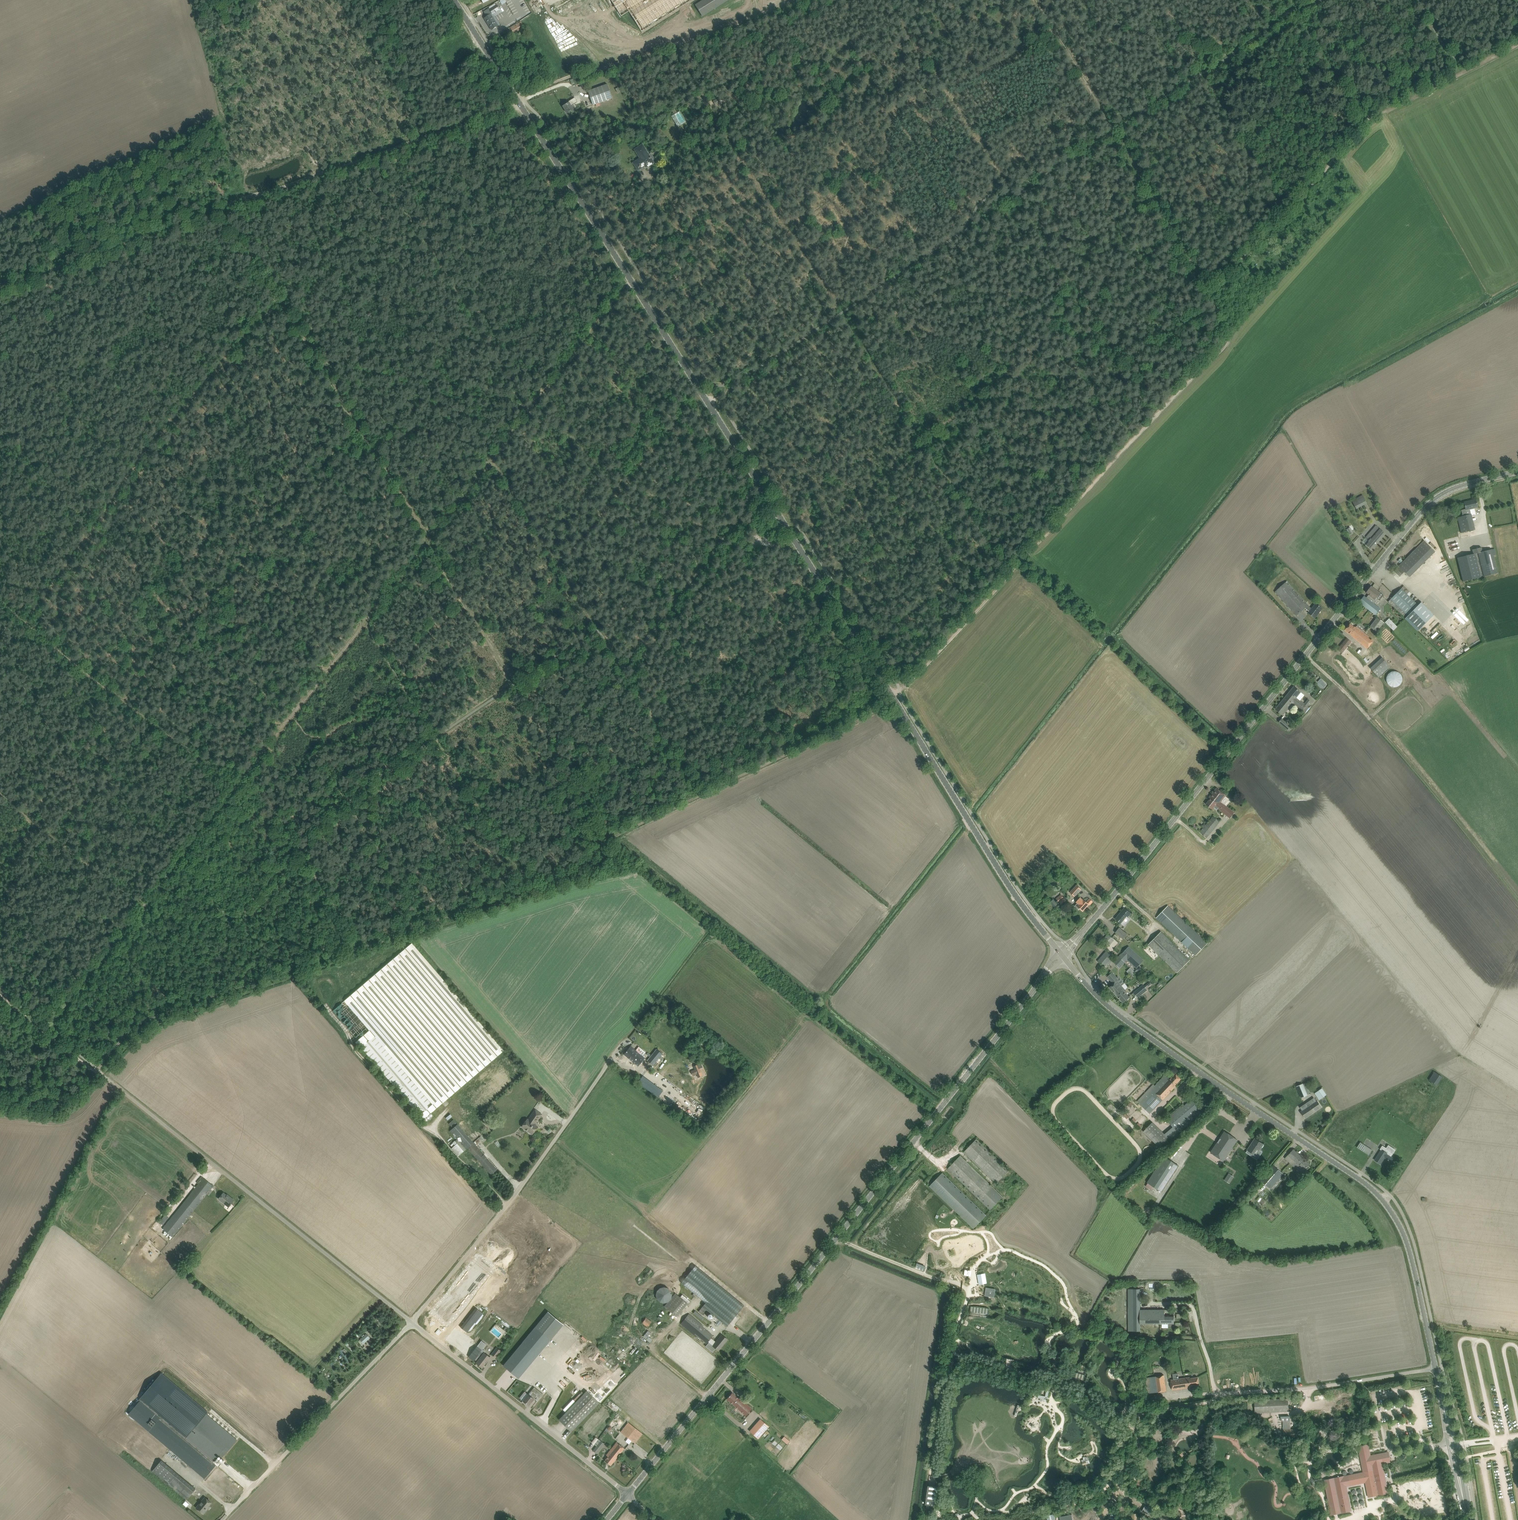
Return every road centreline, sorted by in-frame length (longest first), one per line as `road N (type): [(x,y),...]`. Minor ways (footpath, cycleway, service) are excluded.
road 1 (track): [(96,1070),(148,1015),(579,868),(616,836),(894,699),(1230,337),(1090,90)]
road 2 (tertiary): [(1063,955),(1009,884),(454,0)]
road 3 (tertiary): [(628,1496),(1063,955)]
road 4 (tertiary): [(1063,955),(1425,510),(1454,489),(1517,473)]
road 5 (tertiary): [(1436,1368),(1409,1249),(1386,1205),(1106,1004),(1063,955)]
road 6 (track): [(821,1002),(635,1226),(682,1265),(642,1293),(629,1331),(708,1397)]
road 7 (track): [(1008,575),(762,188)]
road 8 (track): [(1517,43),(1362,124),(1209,289)]
road 9 (unclassified): [(412,1323),(525,1184),(605,1067)]
road 10 (track): [(219,209),(521,104)]
road 11 (track): [(41,1030),(235,786)]
road 12 (track): [(808,0),(522,95)]
road 13 (unclassified): [(1436,1368),(1213,1394),(1201,1340)]
road 14 (unclassified): [(628,1496),(412,1323)]
road 15 (unclassified): [(223,1519),(412,1323)]
road 16 (track): [(356,947),(249,768),(286,721)]
road 17 (unclassified): [(412,1323),(210,1160)]
road 18 (track): [(0,285),(219,209)]
road 19 (track): [(513,685),(428,543),(396,584)]
road 20 (track): [(219,209),(336,388)]
road 21 (track): [(596,628),(493,460)]
road 22 (track): [(621,833),(602,825),(513,685)]
road 23 (track): [(528,886),(434,738)]
road 24 (track): [(673,47),(762,188)]
road 25 (track): [(1204,72),(1286,209)]
road 26 (track): [(0,601),(124,701)]
road 27 (track): [(700,795),(622,670)]
road 28 (track): [(210,1160),(96,1070)]
road 29 (track): [(406,694),(364,625),(396,584)]
road 30 (track): [(0,996),(96,1070)]
road 31 (tertiary): [(1441,1393),(1465,1510)]
road 32 (tertiary): [(1465,1510),(1441,1393)]

